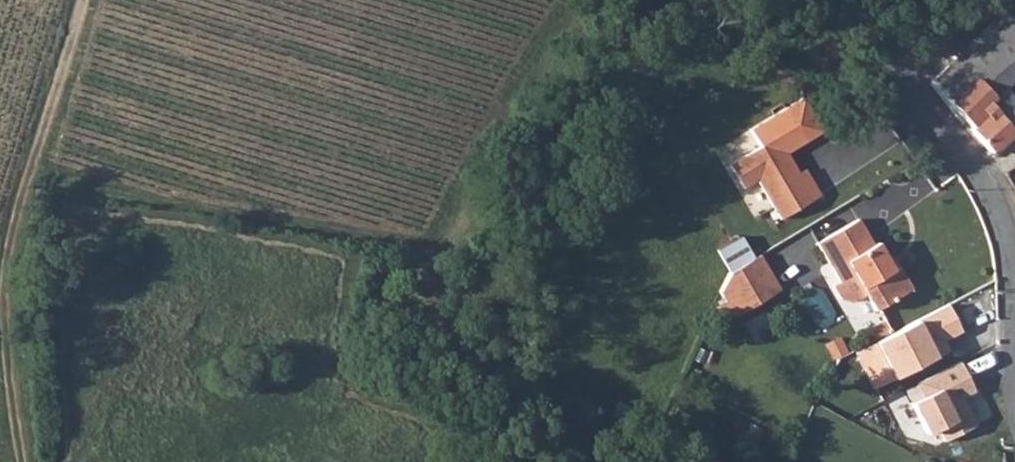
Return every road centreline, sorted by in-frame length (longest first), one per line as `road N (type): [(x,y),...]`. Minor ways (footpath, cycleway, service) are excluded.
road 1 (track): [(84,0),(8,262),(7,371),(20,461)]
road 2 (unclassified): [(831,0),(978,170),(1003,232),(1014,317)]
road 3 (track): [(906,84),(996,0)]

